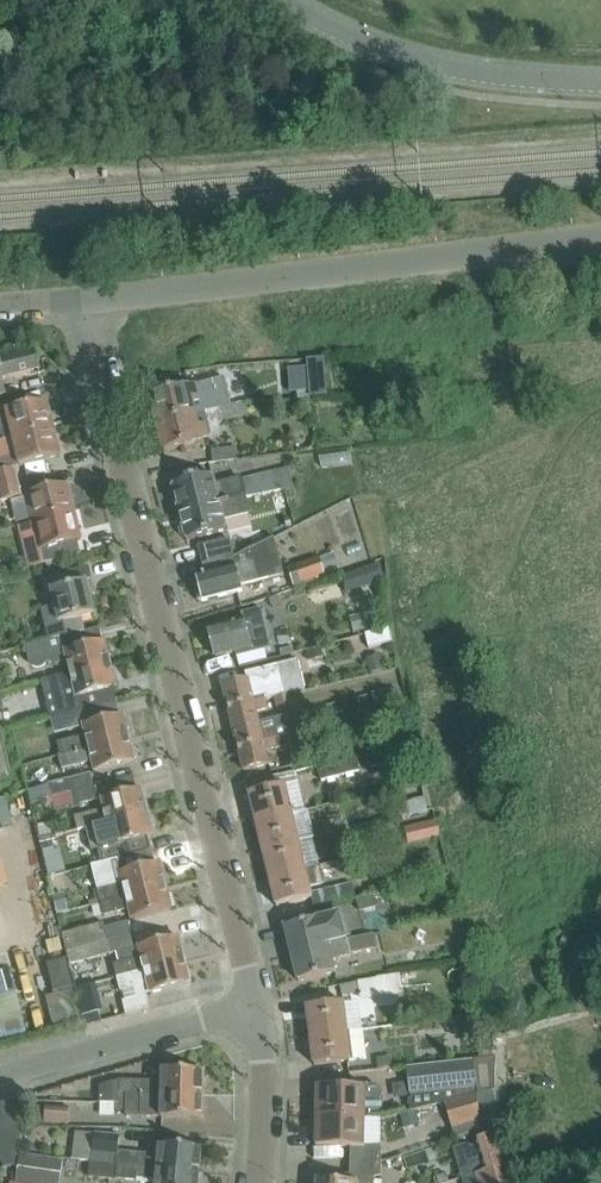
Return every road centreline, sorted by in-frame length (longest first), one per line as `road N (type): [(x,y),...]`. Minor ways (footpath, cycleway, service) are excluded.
road 1 (unclassified): [(253,1005),(81,301)]
road 2 (unclassified): [(600,235),(81,301)]
road 3 (unclassified): [(600,86),(438,76),(347,46),(266,0)]
road 4 (unclassified): [(0,1078),(253,1005)]
road 5 (unclassified): [(259,1182),(263,1080),(253,1005)]

